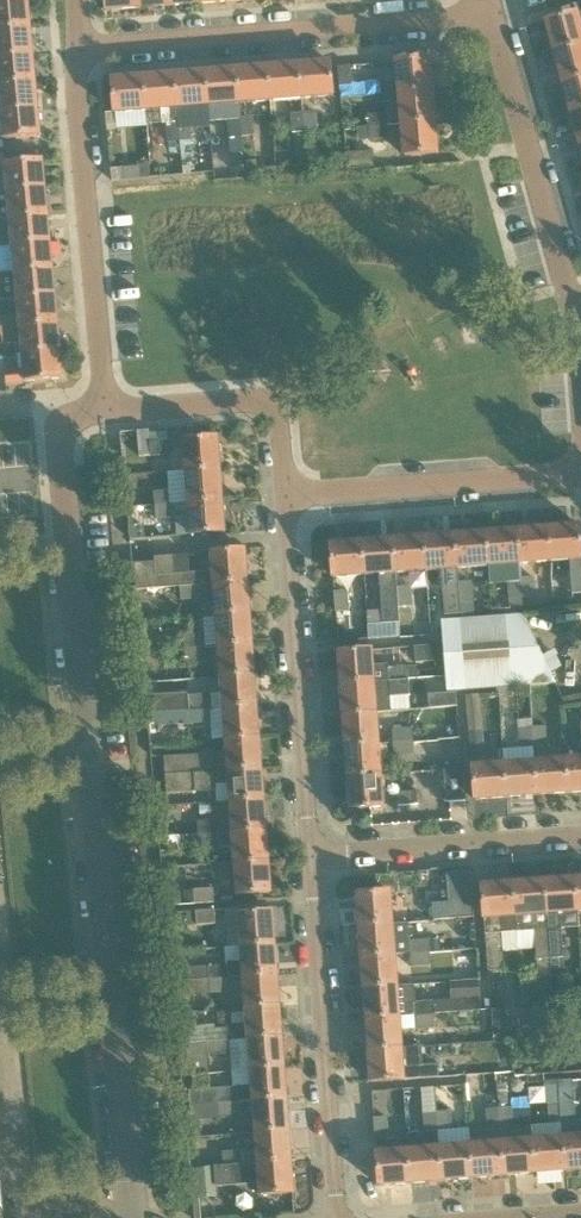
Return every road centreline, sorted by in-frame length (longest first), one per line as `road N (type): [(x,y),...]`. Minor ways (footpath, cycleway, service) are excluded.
road 1 (residential): [(132,1217),(60,440),(71,417),(105,409)]
road 2 (residential): [(77,48),(492,11)]
road 3 (residential): [(338,1217),(307,853)]
road 4 (residential): [(105,409),(77,48)]
road 5 (residential): [(307,853),(282,503)]
road 6 (residential): [(575,315),(492,11)]
road 7 (residential): [(282,503),(578,486)]
road 8 (residential): [(307,853),(580,830)]
road 9 (residential): [(282,503),(272,402),(262,396),(105,409)]
road 10 (residential): [(578,486),(575,315)]

